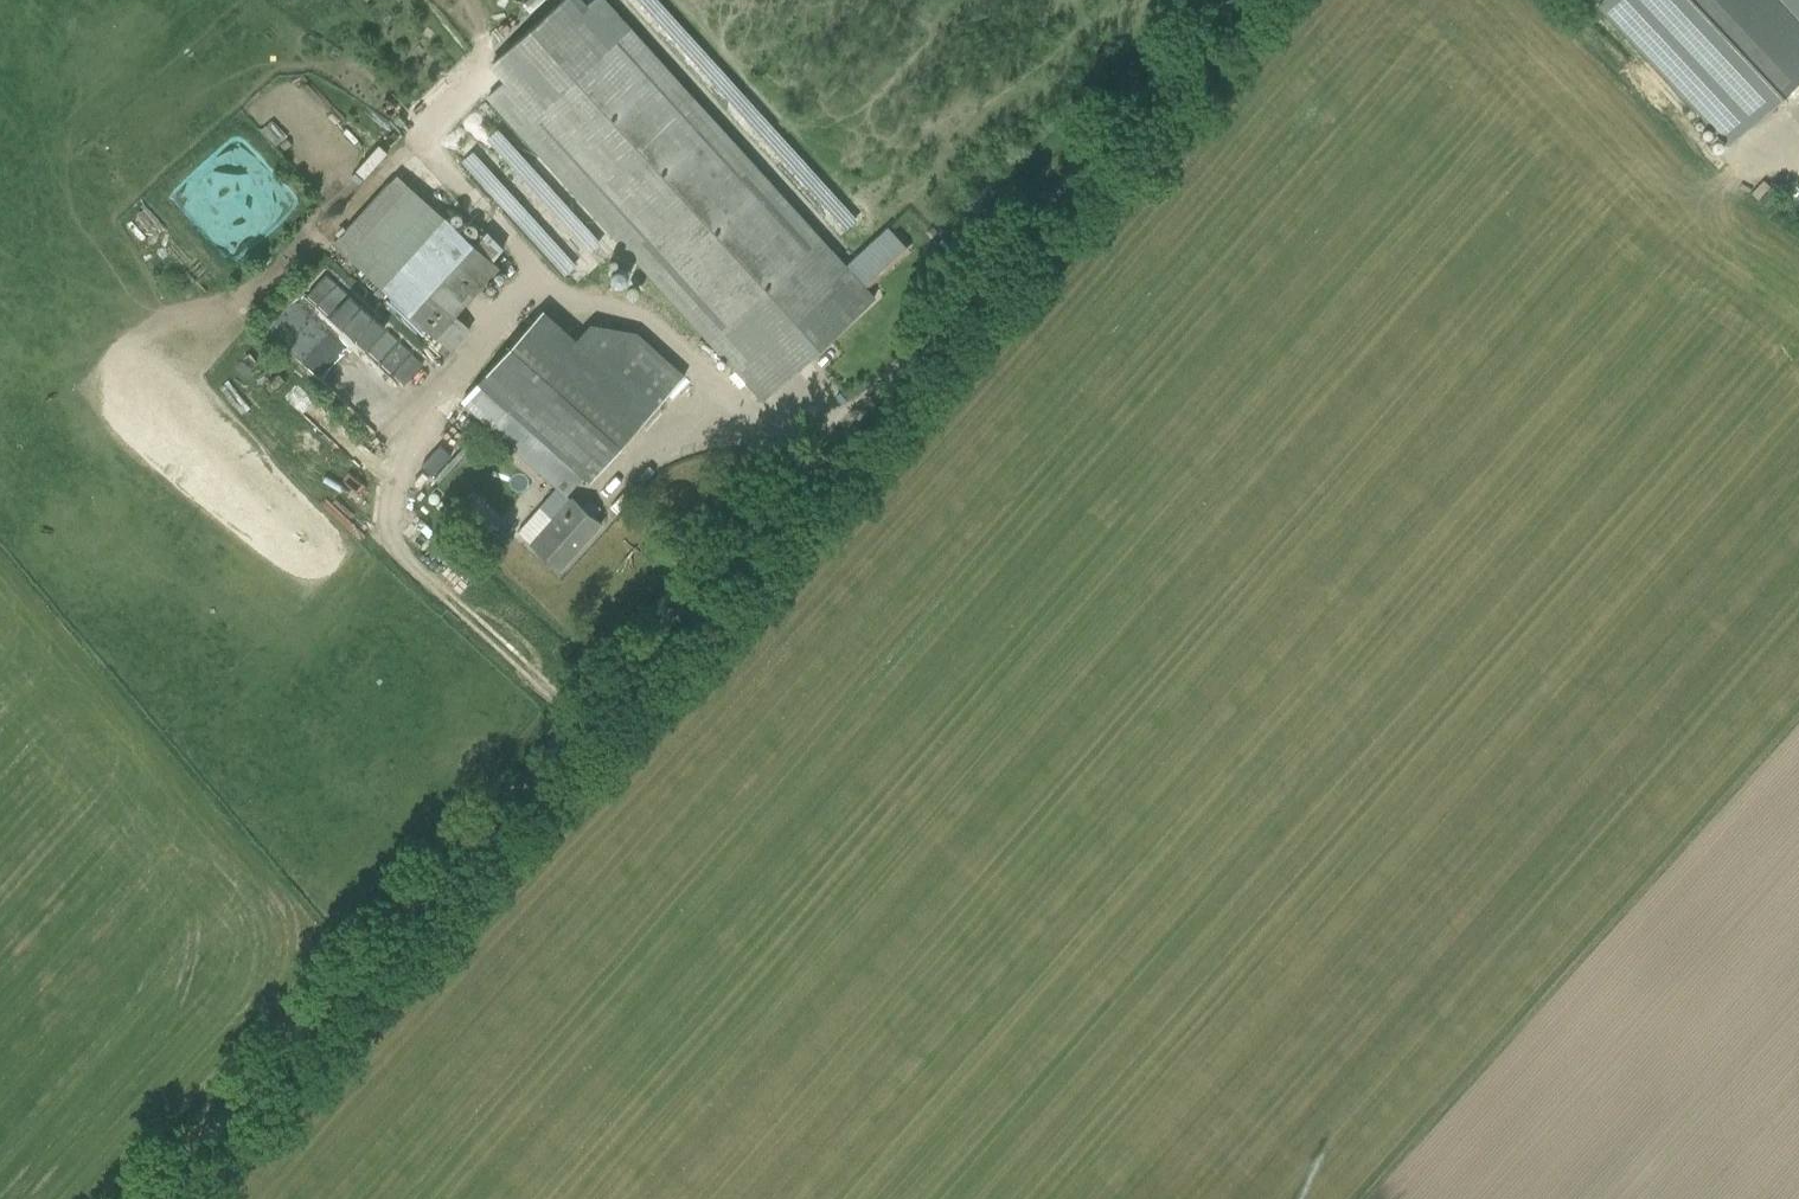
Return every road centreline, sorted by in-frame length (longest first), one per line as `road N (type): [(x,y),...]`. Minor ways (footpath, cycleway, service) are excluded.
road 1 (unclassified): [(147,1198),(1215,0)]

